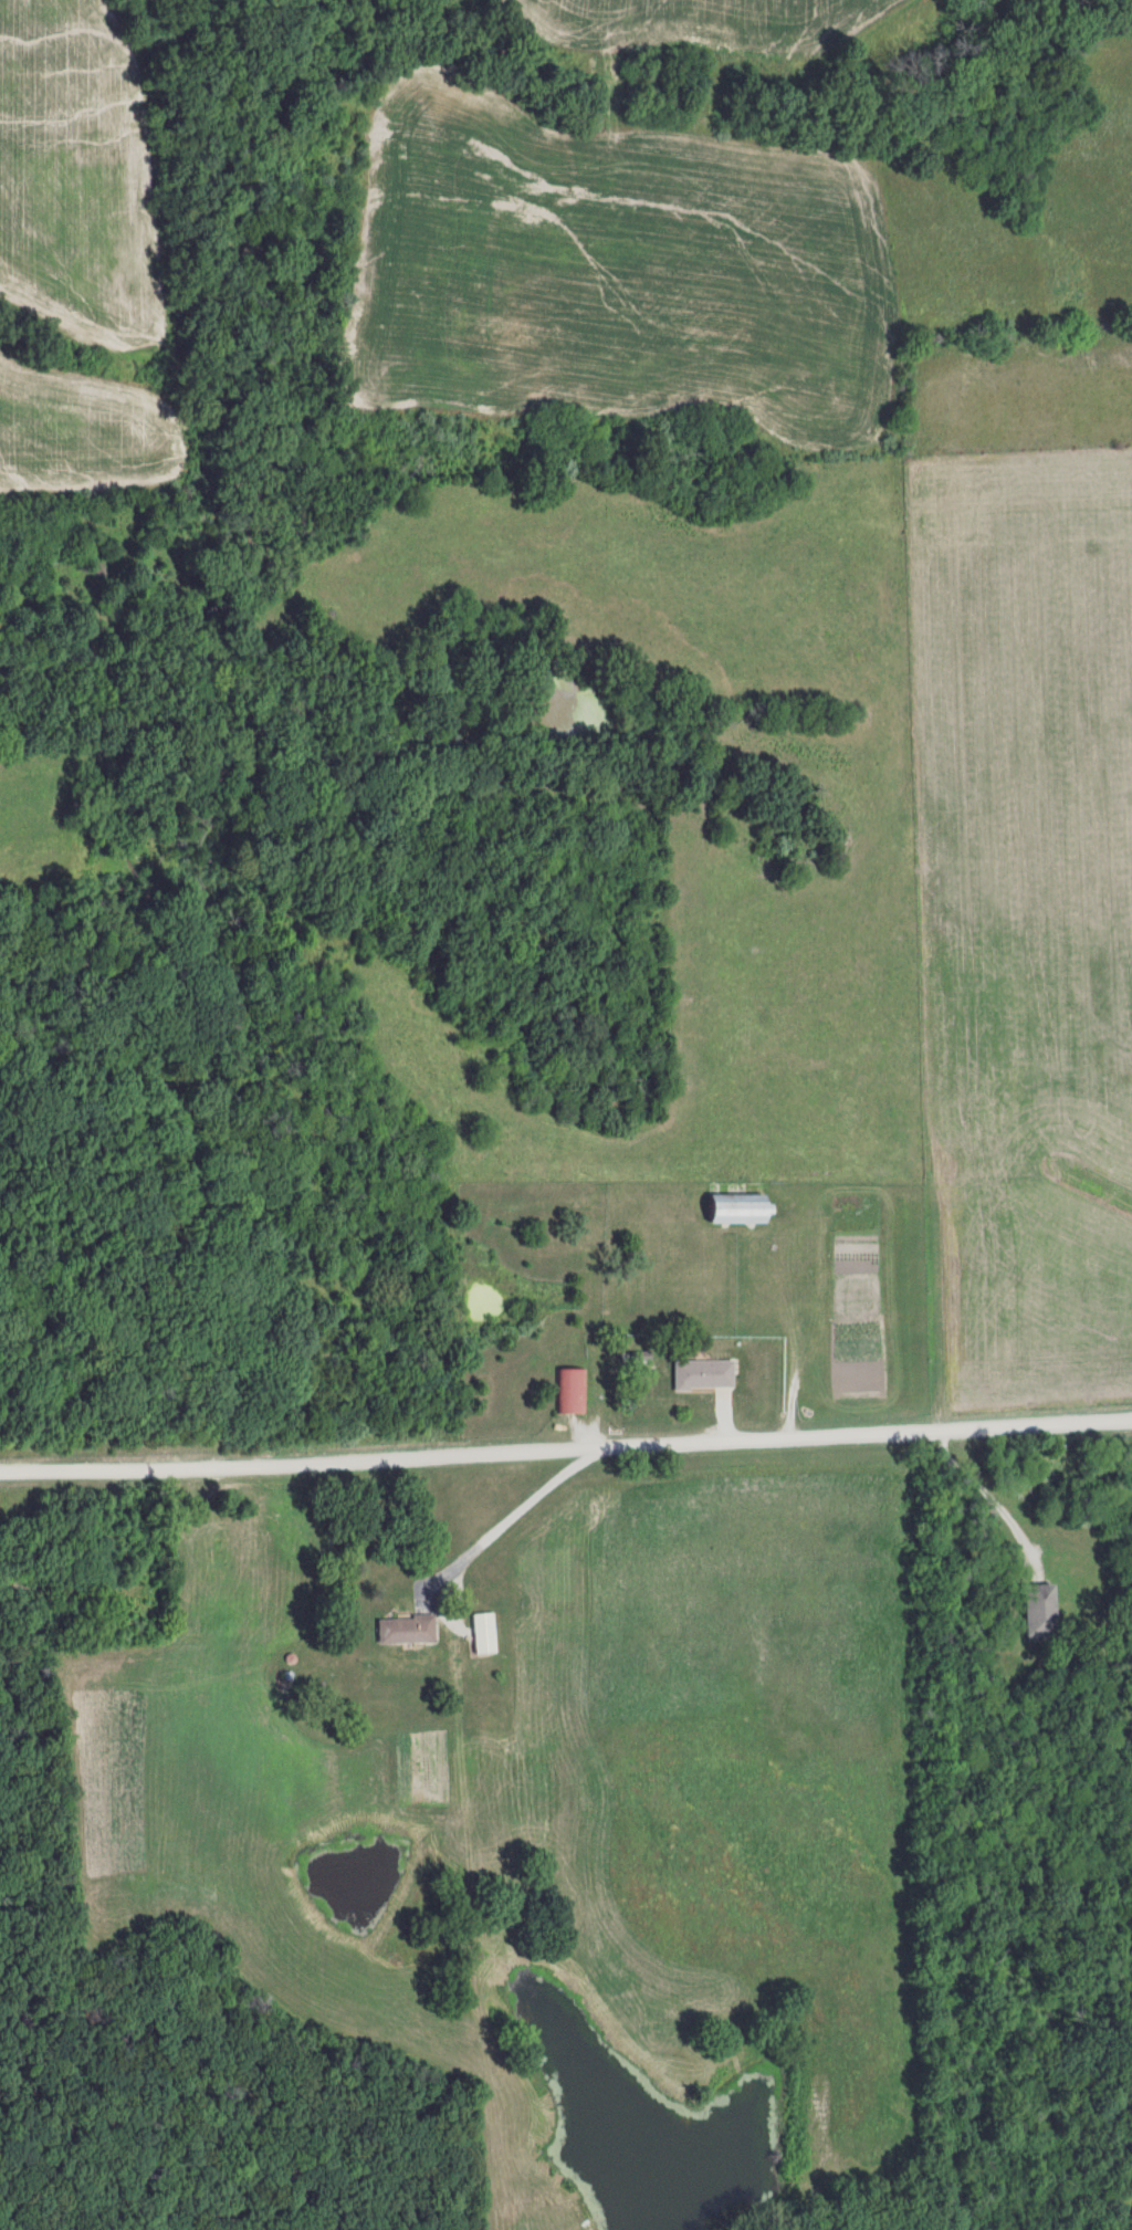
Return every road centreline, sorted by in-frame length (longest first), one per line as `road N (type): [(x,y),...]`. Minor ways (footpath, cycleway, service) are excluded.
road 1 (residential): [(0,1473),(1131,1422)]

